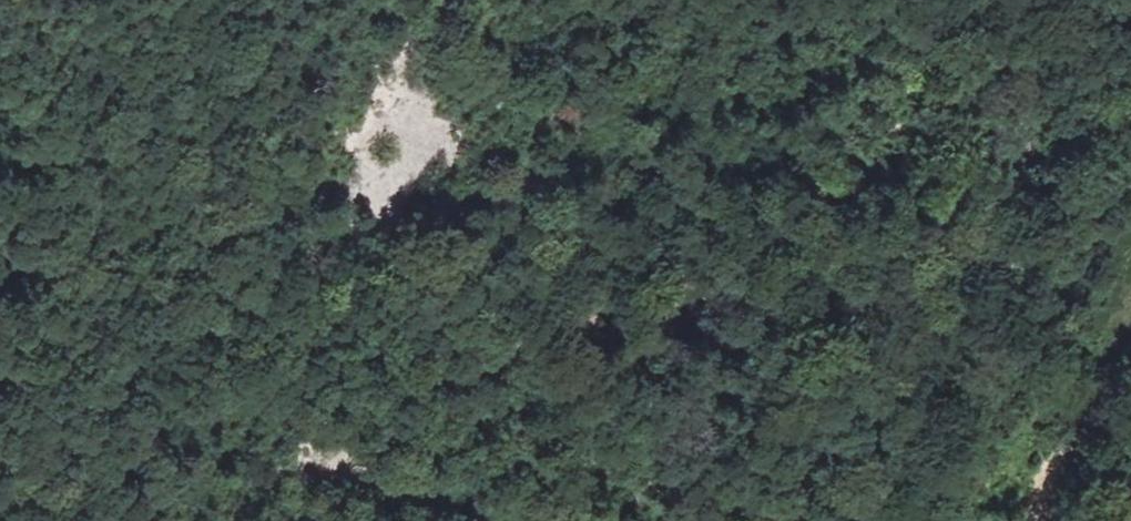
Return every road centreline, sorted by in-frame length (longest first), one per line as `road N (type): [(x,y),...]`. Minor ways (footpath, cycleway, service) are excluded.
road 1 (track): [(1027,520),(1020,460),(1033,270),(1073,222),(1130,85)]

